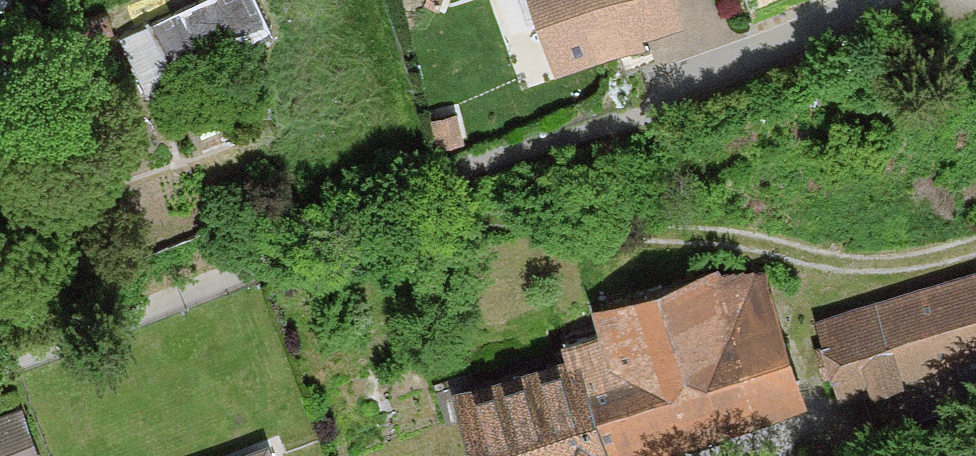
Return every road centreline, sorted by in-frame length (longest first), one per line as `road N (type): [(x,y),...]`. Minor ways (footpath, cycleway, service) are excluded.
road 1 (track): [(438,217),(740,240),(877,265),(975,245)]
road 2 (residential): [(857,0),(711,78)]

